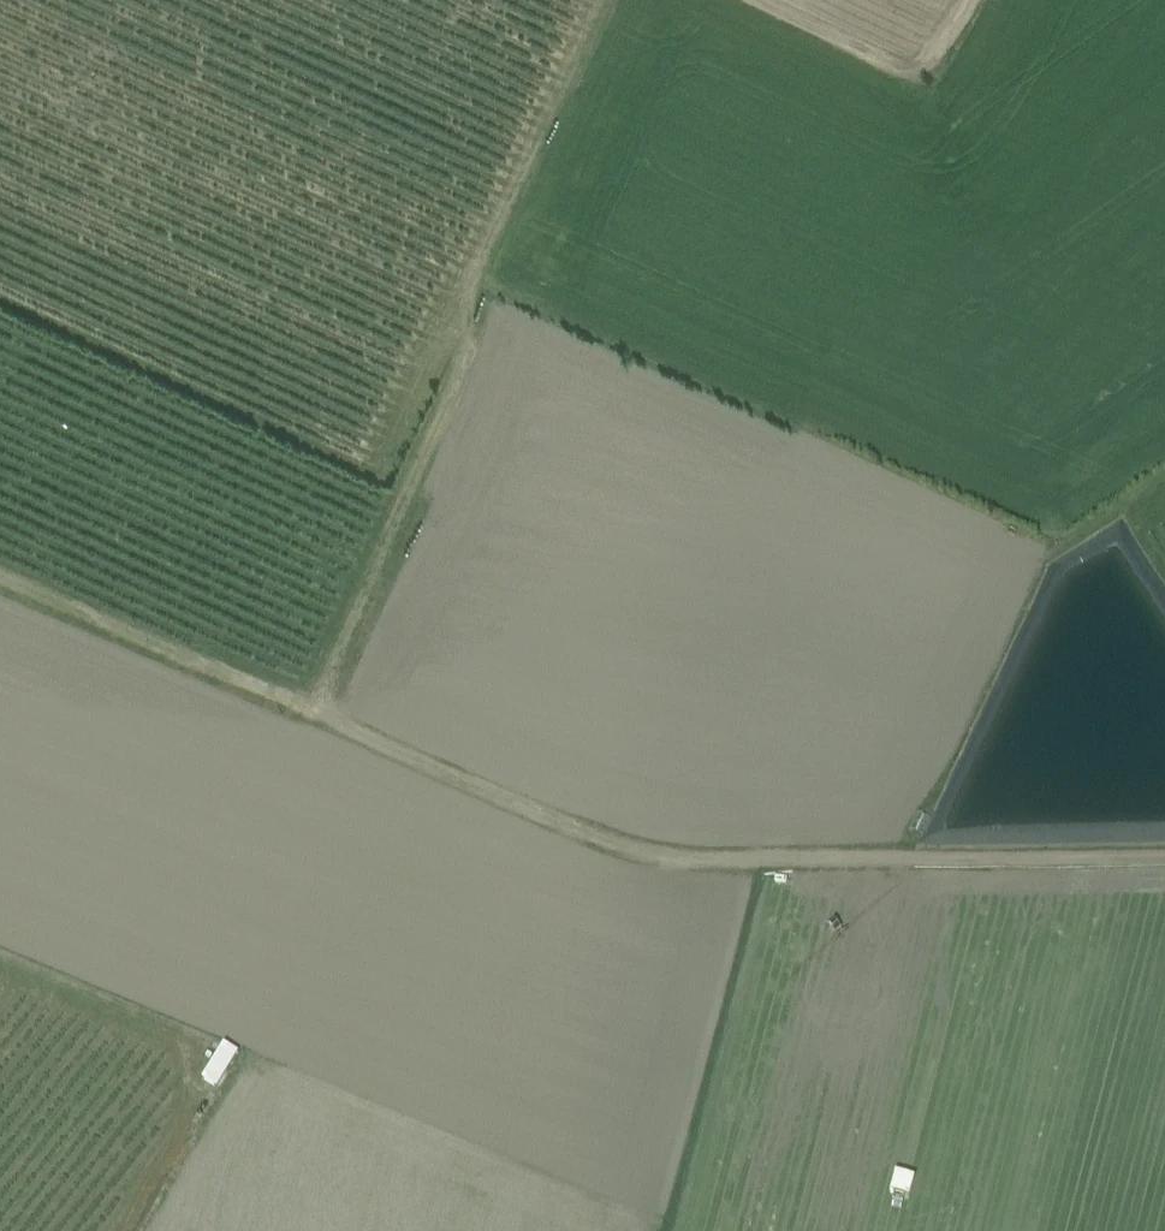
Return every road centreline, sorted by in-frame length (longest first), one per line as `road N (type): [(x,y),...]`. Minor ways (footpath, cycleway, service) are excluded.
road 1 (track): [(1164,862),(623,853),(0,572)]
road 2 (track): [(969,0),(949,39),(908,59),(770,0)]

